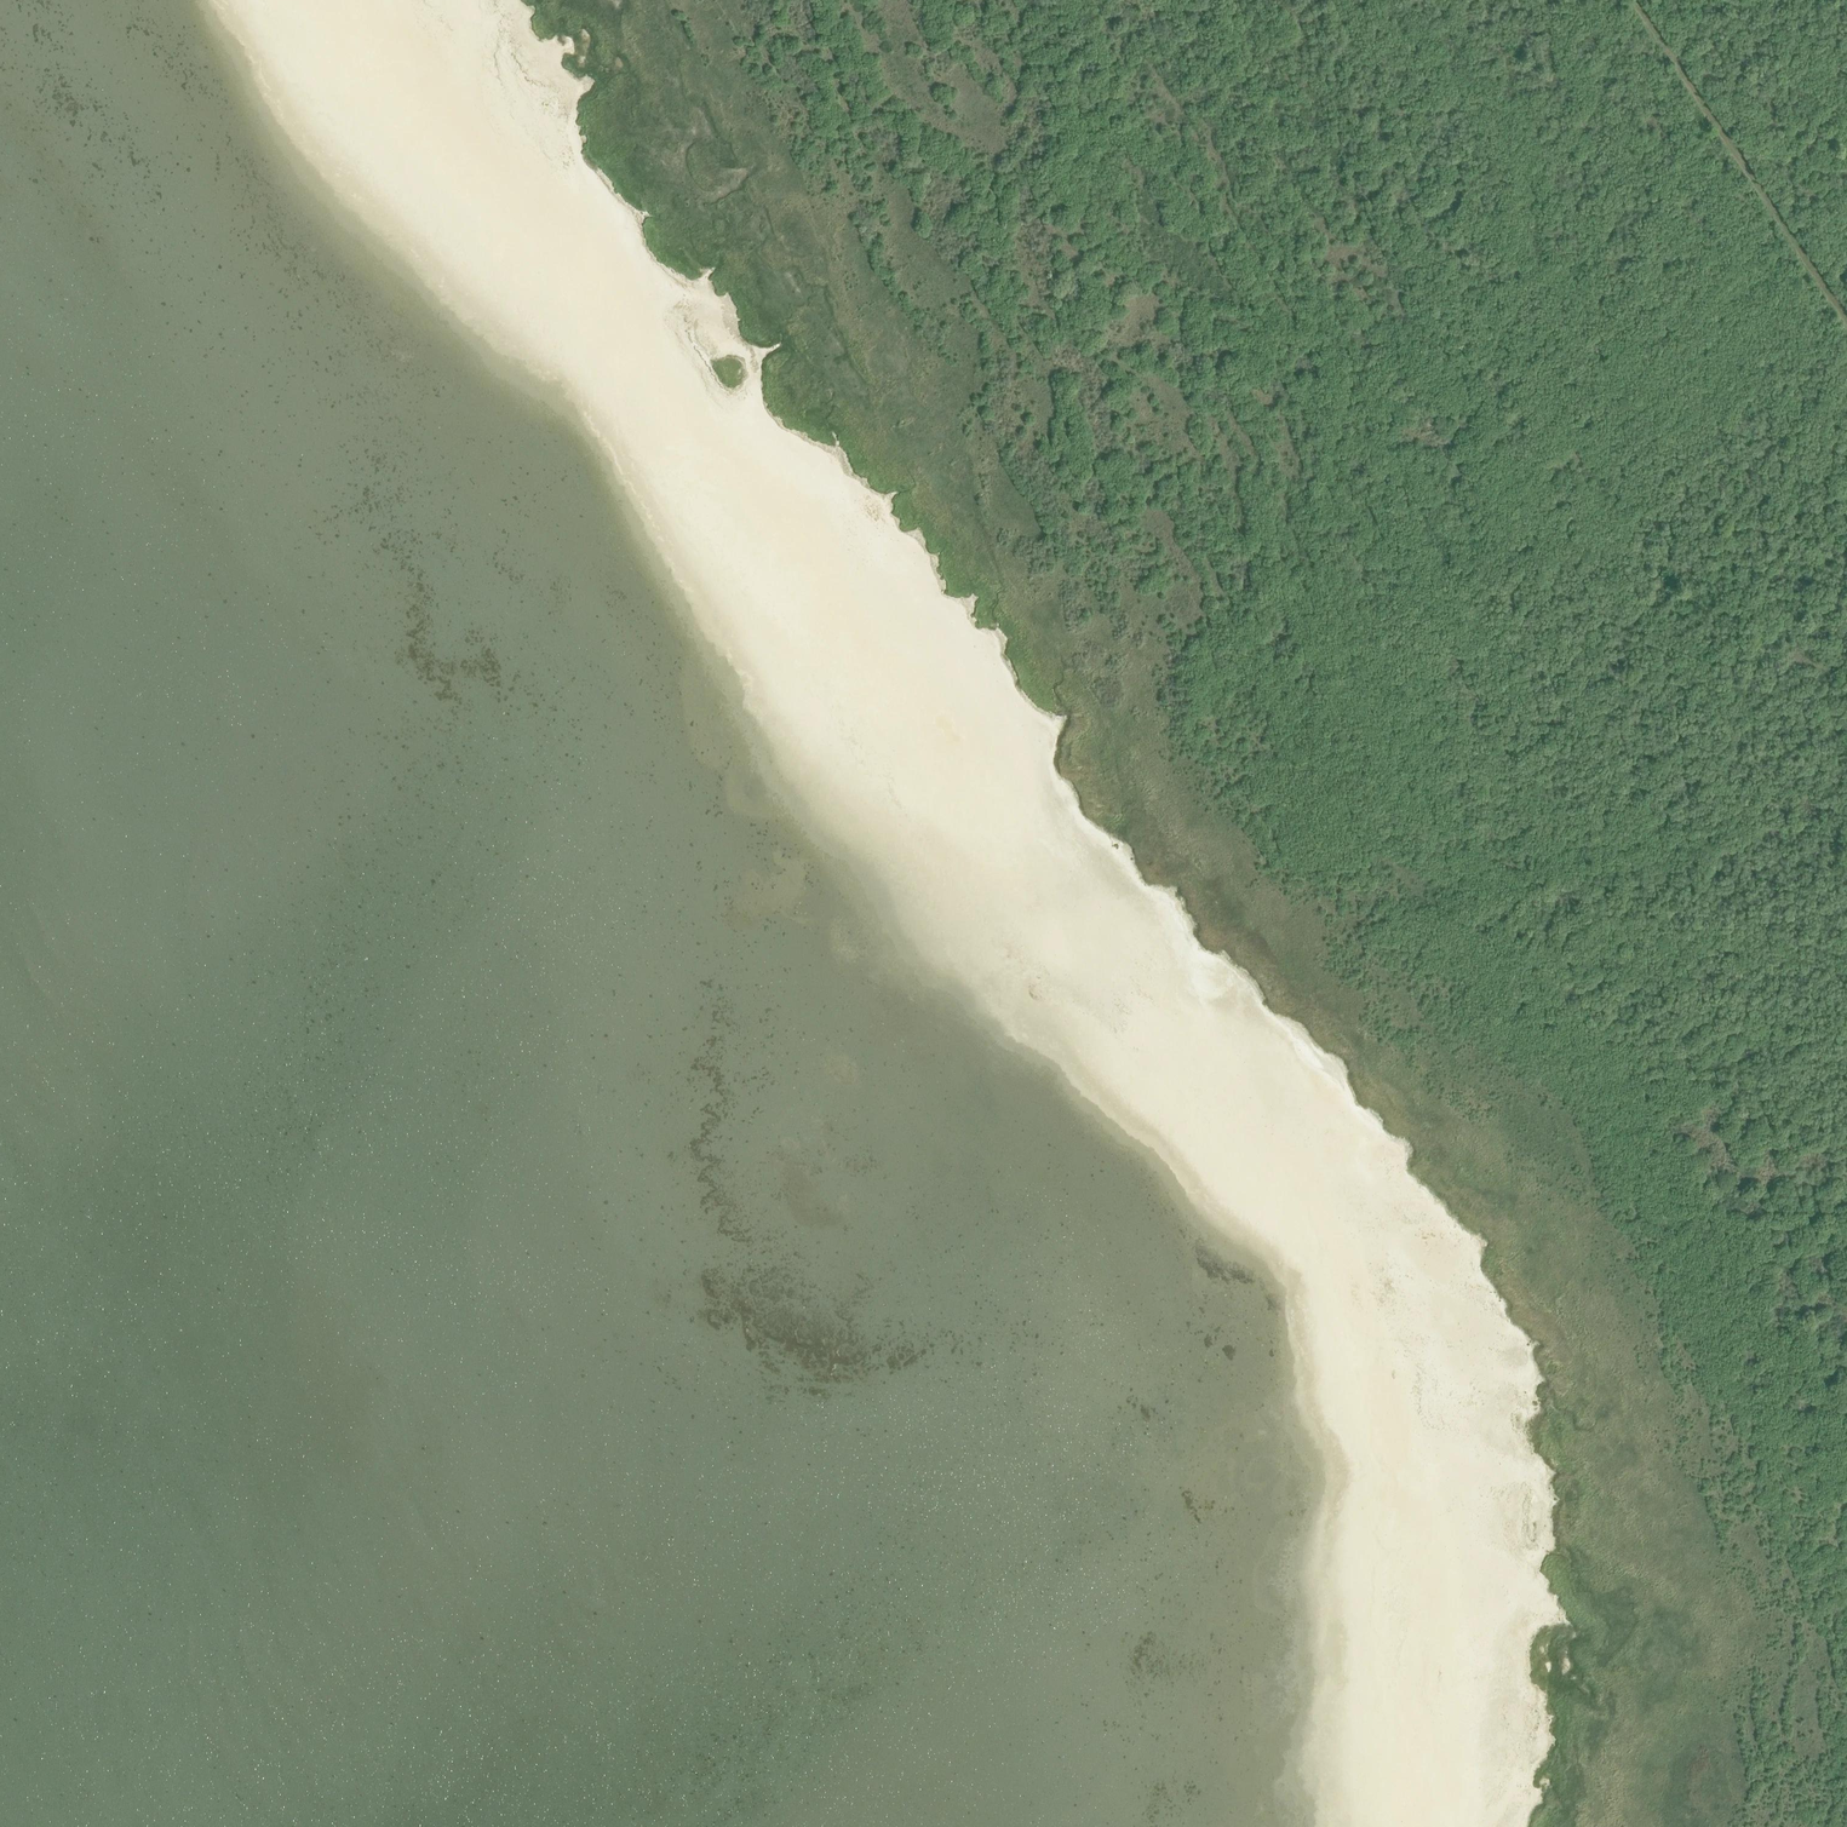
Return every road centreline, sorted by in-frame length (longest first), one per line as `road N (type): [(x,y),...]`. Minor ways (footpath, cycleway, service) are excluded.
road 1 (track): [(1846,319),(1637,0)]

